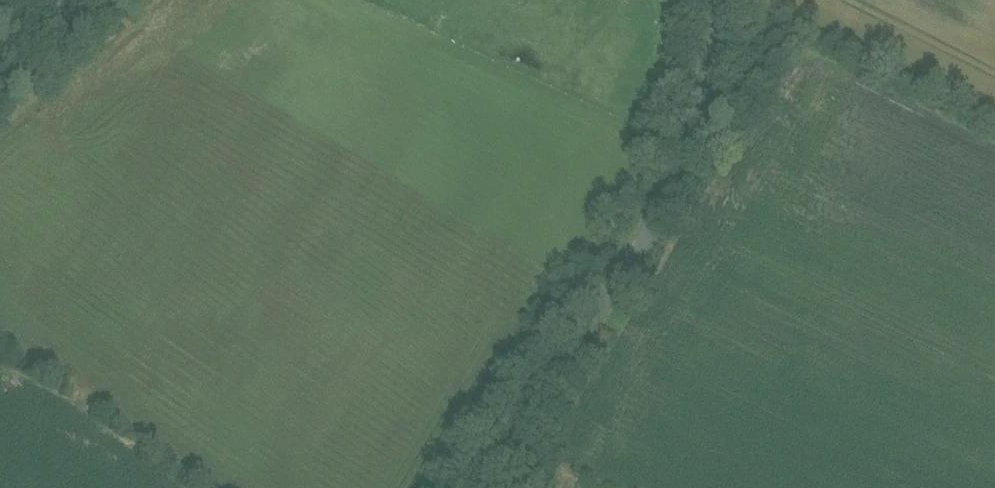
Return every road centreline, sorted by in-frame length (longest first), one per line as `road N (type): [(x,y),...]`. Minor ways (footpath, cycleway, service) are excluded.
road 1 (residential): [(723,0),(698,120),(671,190),(490,487)]

